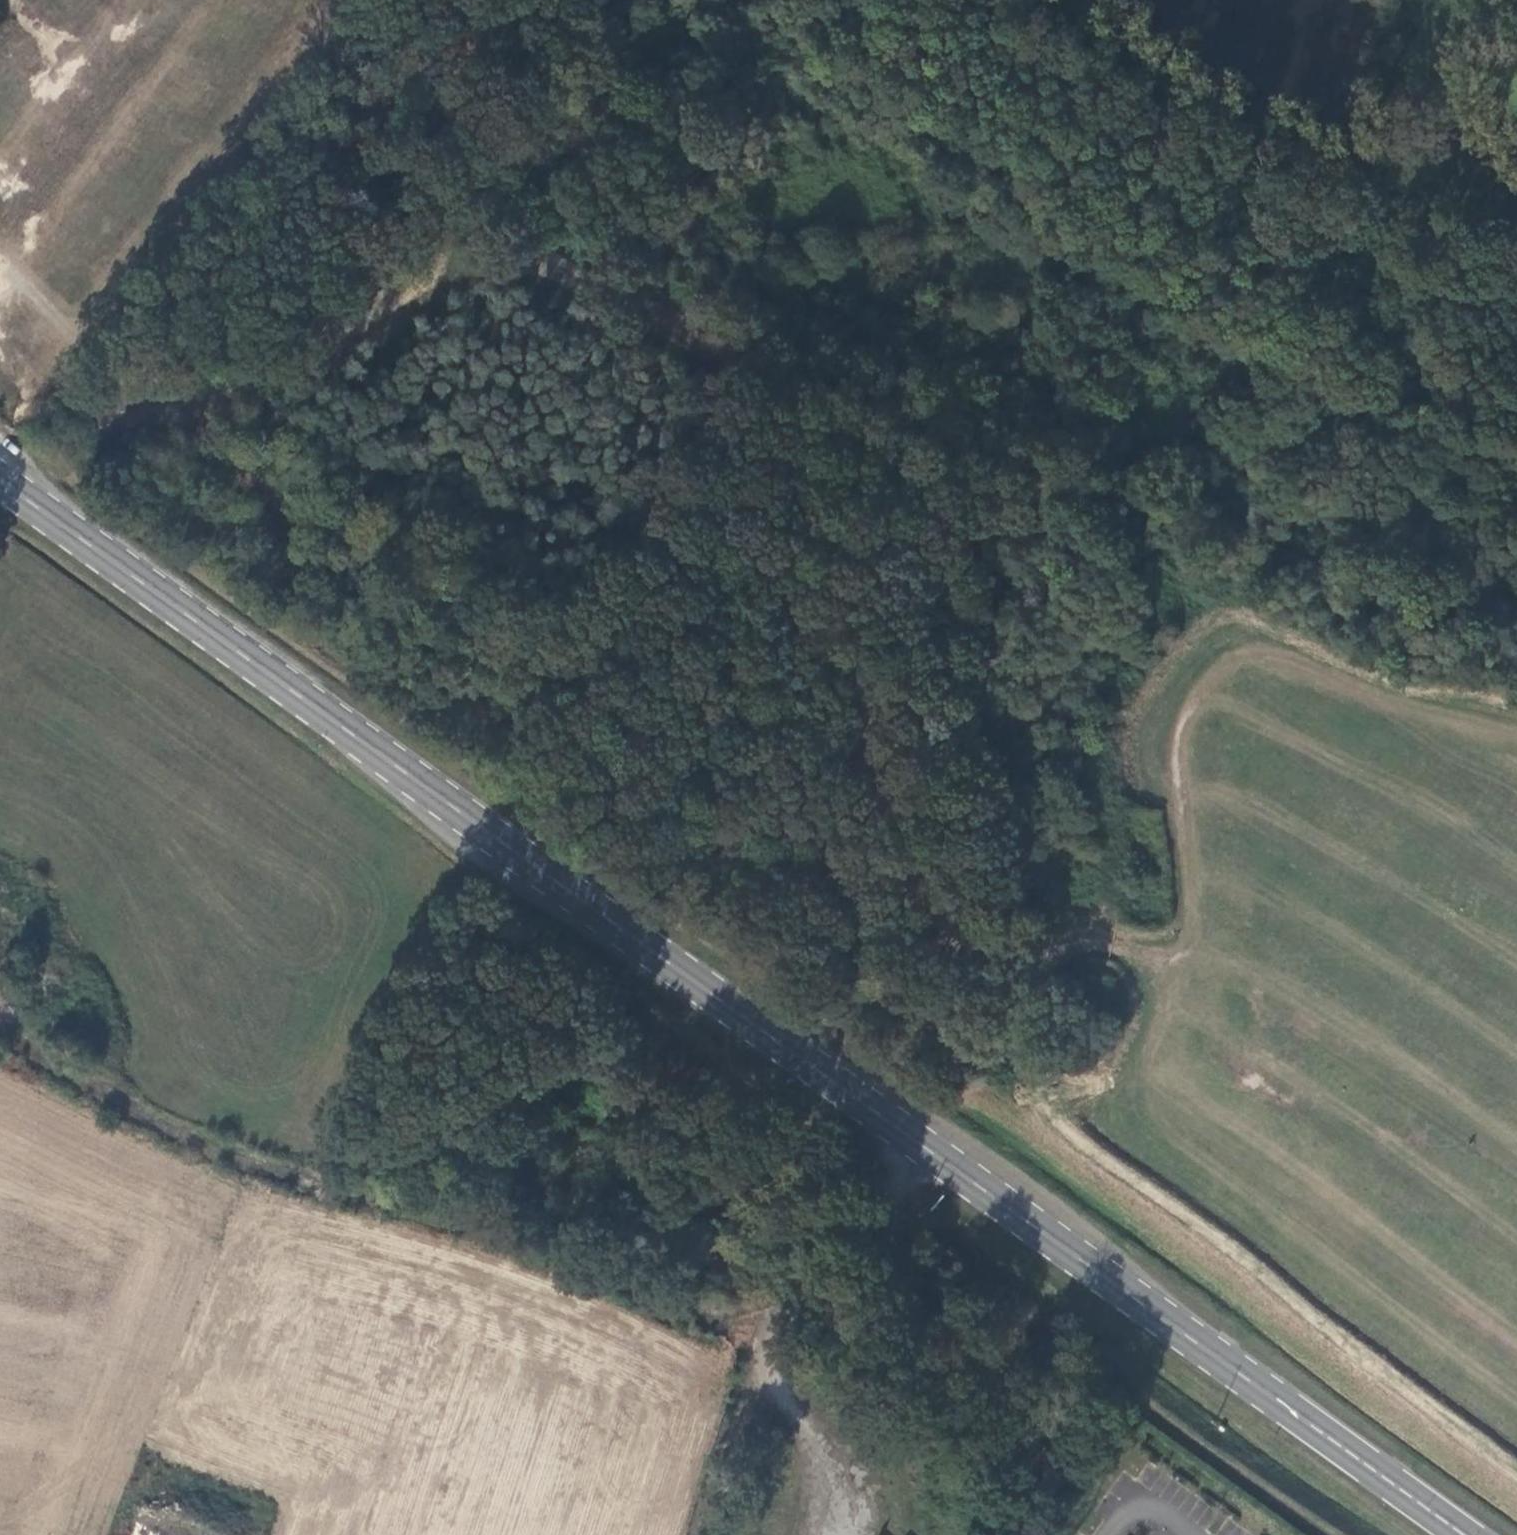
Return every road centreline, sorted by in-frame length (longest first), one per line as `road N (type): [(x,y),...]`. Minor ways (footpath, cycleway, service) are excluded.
road 1 (primary): [(0,484),(1463,1534)]
road 2 (track): [(743,1401),(773,1313),(829,1282),(898,1221),(908,1136)]

